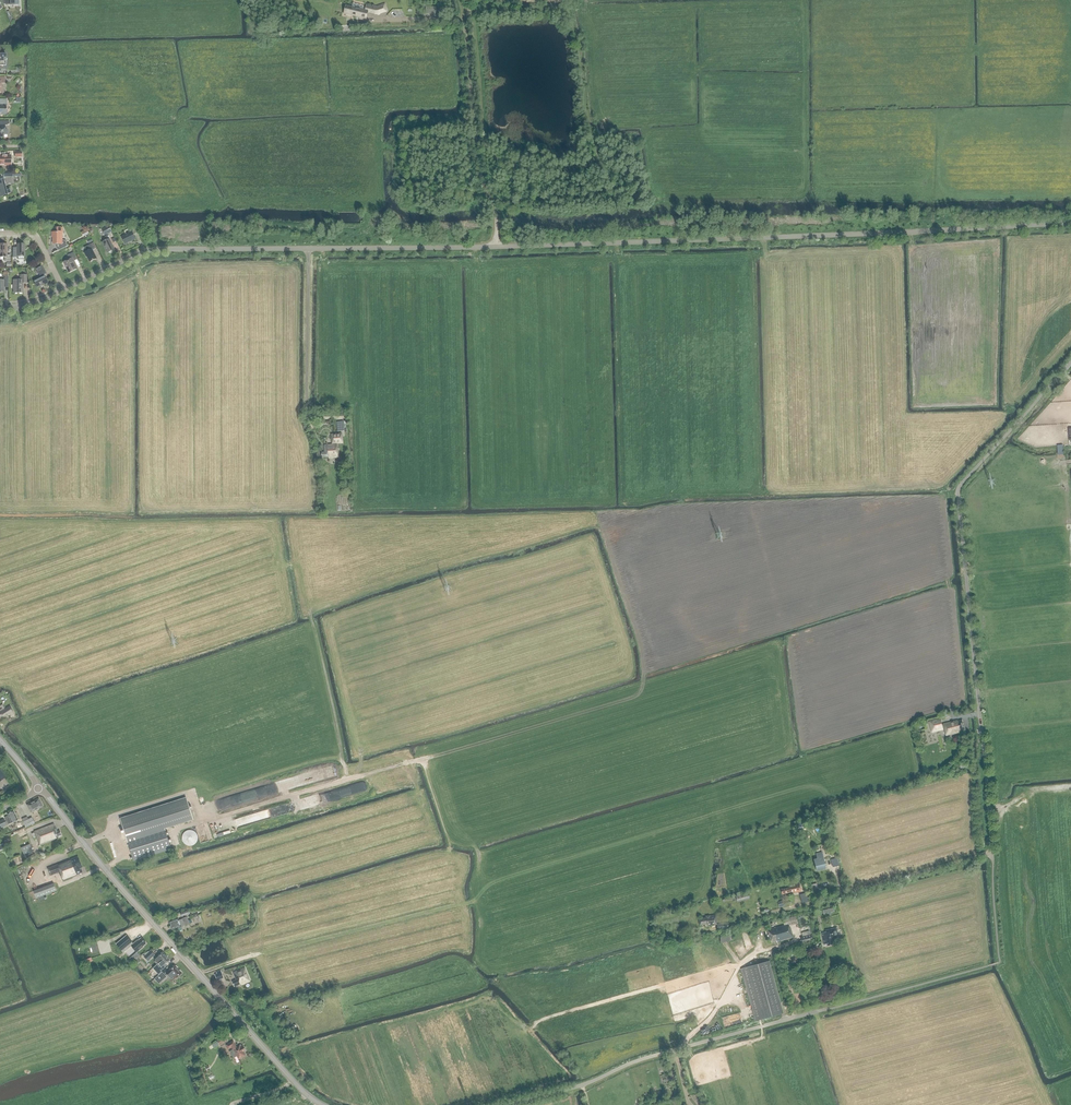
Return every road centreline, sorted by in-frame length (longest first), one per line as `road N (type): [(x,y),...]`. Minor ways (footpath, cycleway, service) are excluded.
road 1 (tertiary): [(63,291),(164,249),(585,244),(1070,222)]
road 2 (unclassified): [(989,853),(958,490),(1070,363)]
road 3 (tertiary): [(325,1104),(280,1065),(42,788)]
road 4 (unclassified): [(510,1104),(825,1009)]
road 5 (track): [(989,853),(739,924)]

